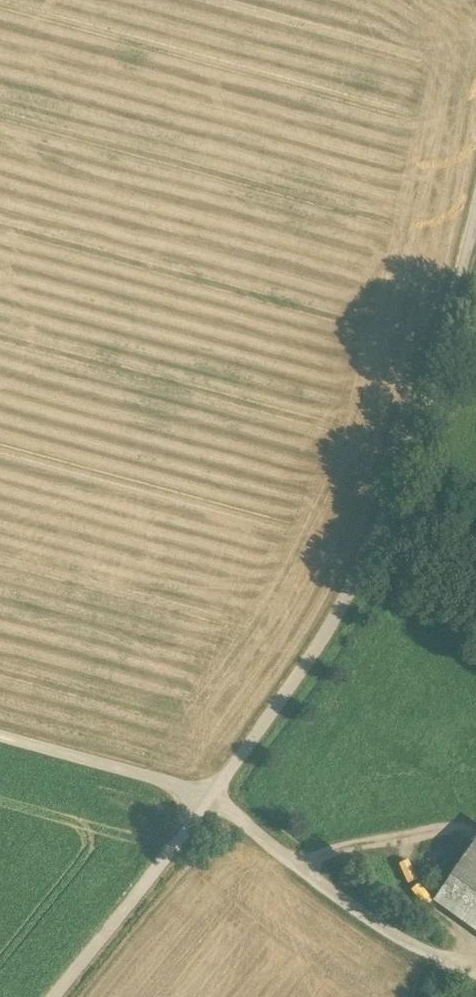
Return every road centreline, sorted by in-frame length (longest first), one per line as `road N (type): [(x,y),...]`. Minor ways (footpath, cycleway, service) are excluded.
road 1 (track): [(475,955),(424,950),(213,797)]
road 2 (track): [(0,734),(213,797)]
road 3 (track): [(310,868),(341,849),(451,825),(470,832)]

